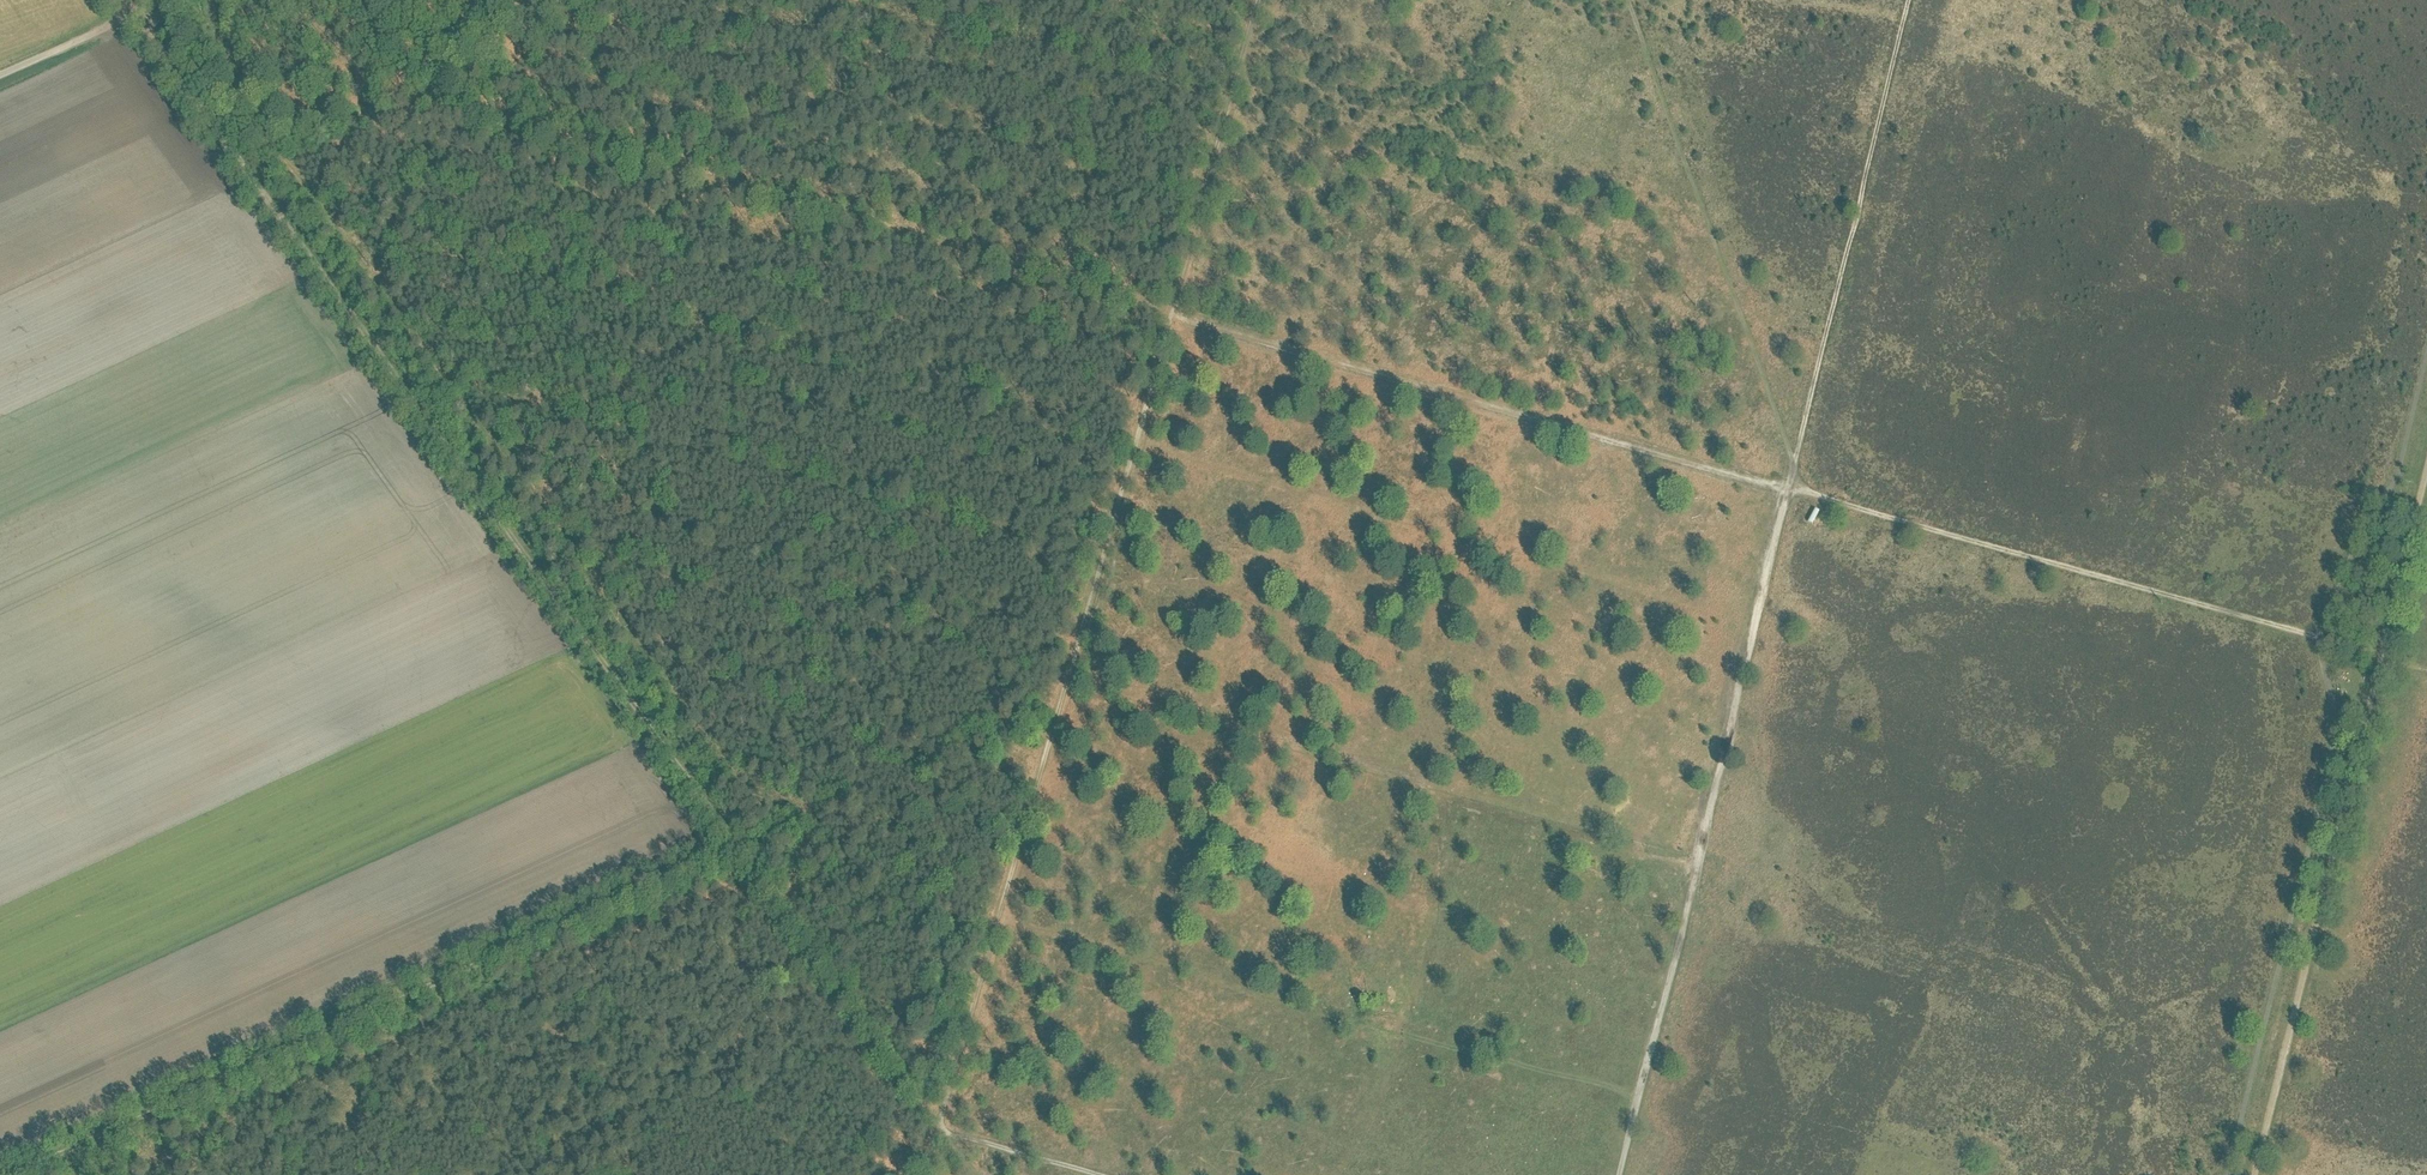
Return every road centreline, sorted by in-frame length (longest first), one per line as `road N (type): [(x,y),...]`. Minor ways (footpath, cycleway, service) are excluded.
road 1 (track): [(123,0),(938,1126)]
road 2 (track): [(23,1174),(740,850)]
road 3 (track): [(2254,1174),(2426,467)]
road 4 (unclassified): [(0,76),(135,16)]

